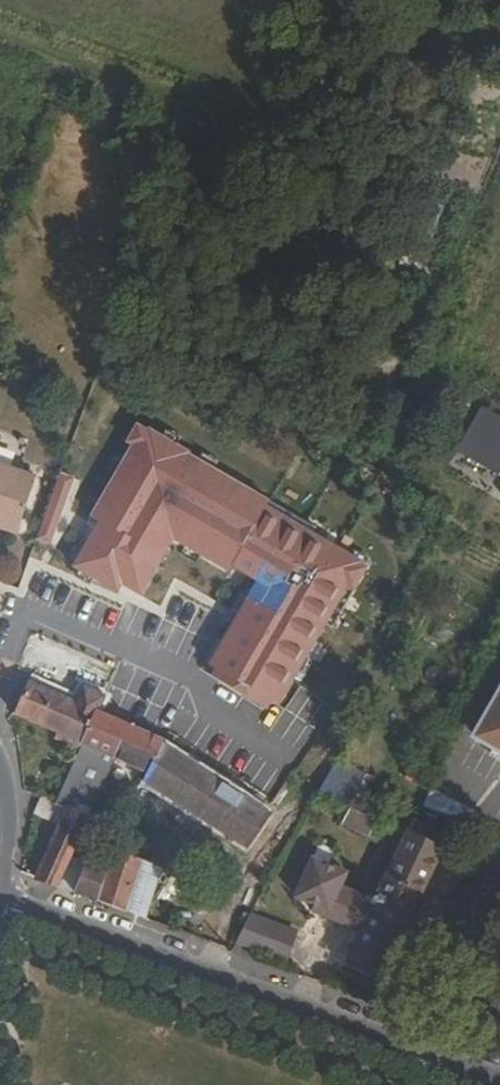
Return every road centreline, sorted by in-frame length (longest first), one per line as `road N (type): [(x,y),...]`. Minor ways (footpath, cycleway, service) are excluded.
road 1 (residential): [(499,1074),(0,892)]
road 2 (track): [(0,56),(83,100),(173,117),(462,48),(499,51)]

